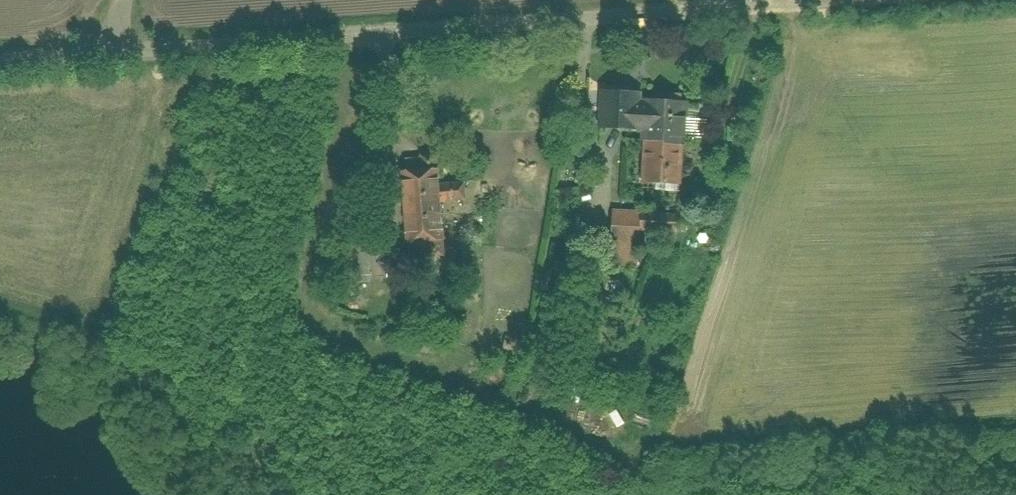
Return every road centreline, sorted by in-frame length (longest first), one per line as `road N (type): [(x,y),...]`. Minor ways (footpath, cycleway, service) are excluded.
road 1 (unclassified): [(0,39),(628,0)]

